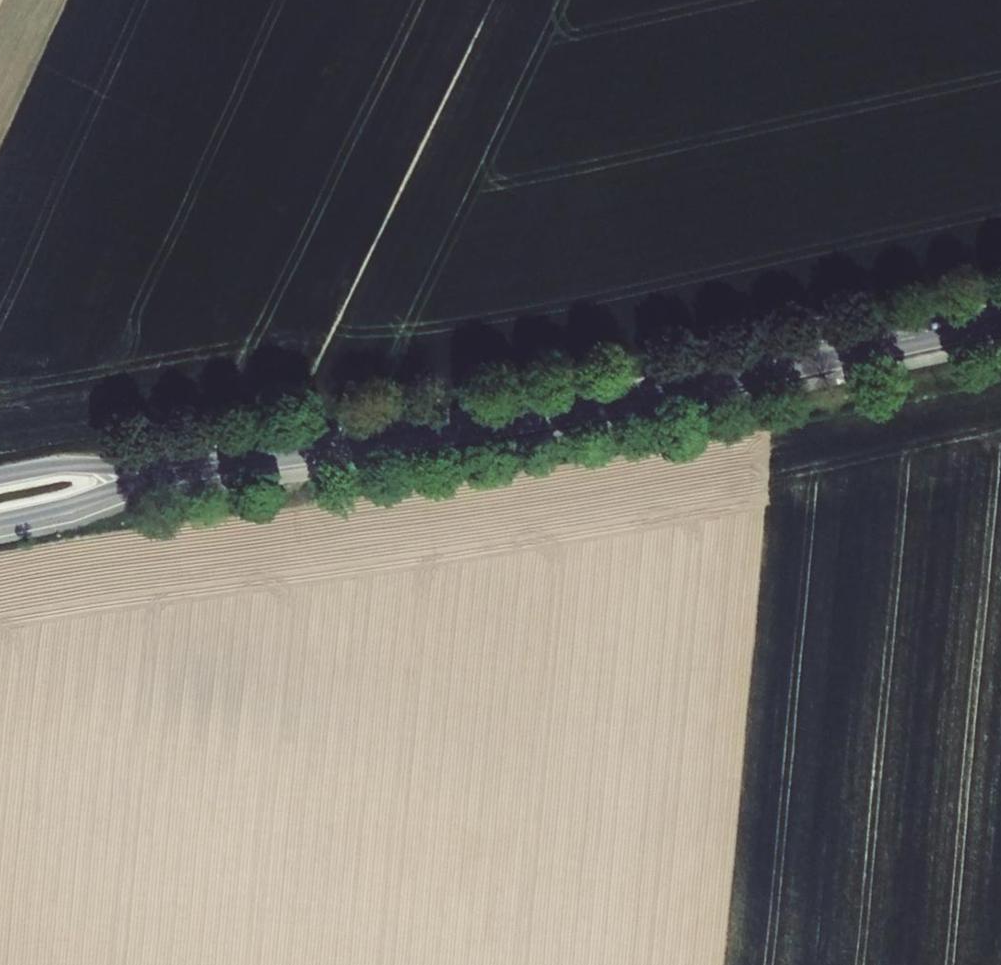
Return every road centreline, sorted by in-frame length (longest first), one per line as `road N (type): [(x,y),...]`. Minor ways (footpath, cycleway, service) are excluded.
road 1 (primary): [(178,467),(597,403),(1000,318)]
road 2 (primary): [(0,520),(178,467)]
road 3 (primary): [(178,467),(64,464),(0,475)]

